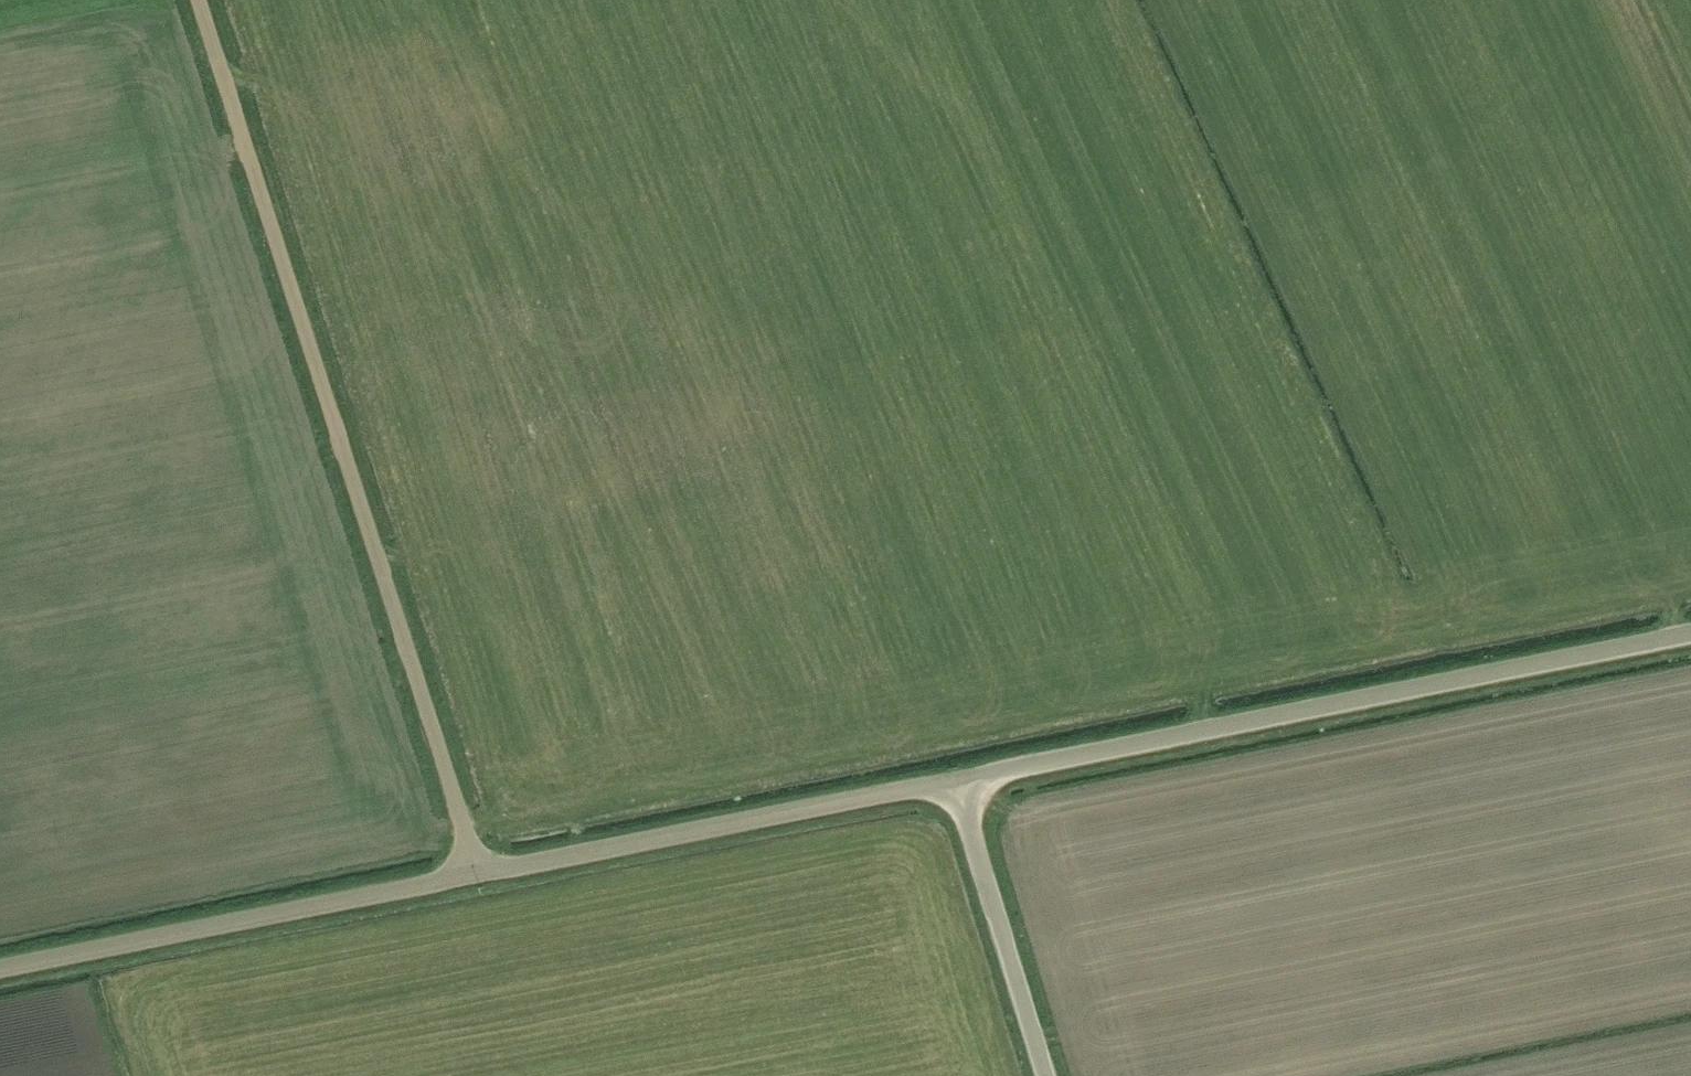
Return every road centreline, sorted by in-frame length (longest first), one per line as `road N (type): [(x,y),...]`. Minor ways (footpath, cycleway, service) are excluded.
road 1 (unclassified): [(0,972),(959,784)]
road 2 (unclassified): [(959,784),(1690,637)]
road 3 (unclassified): [(1049,1075),(959,784)]

